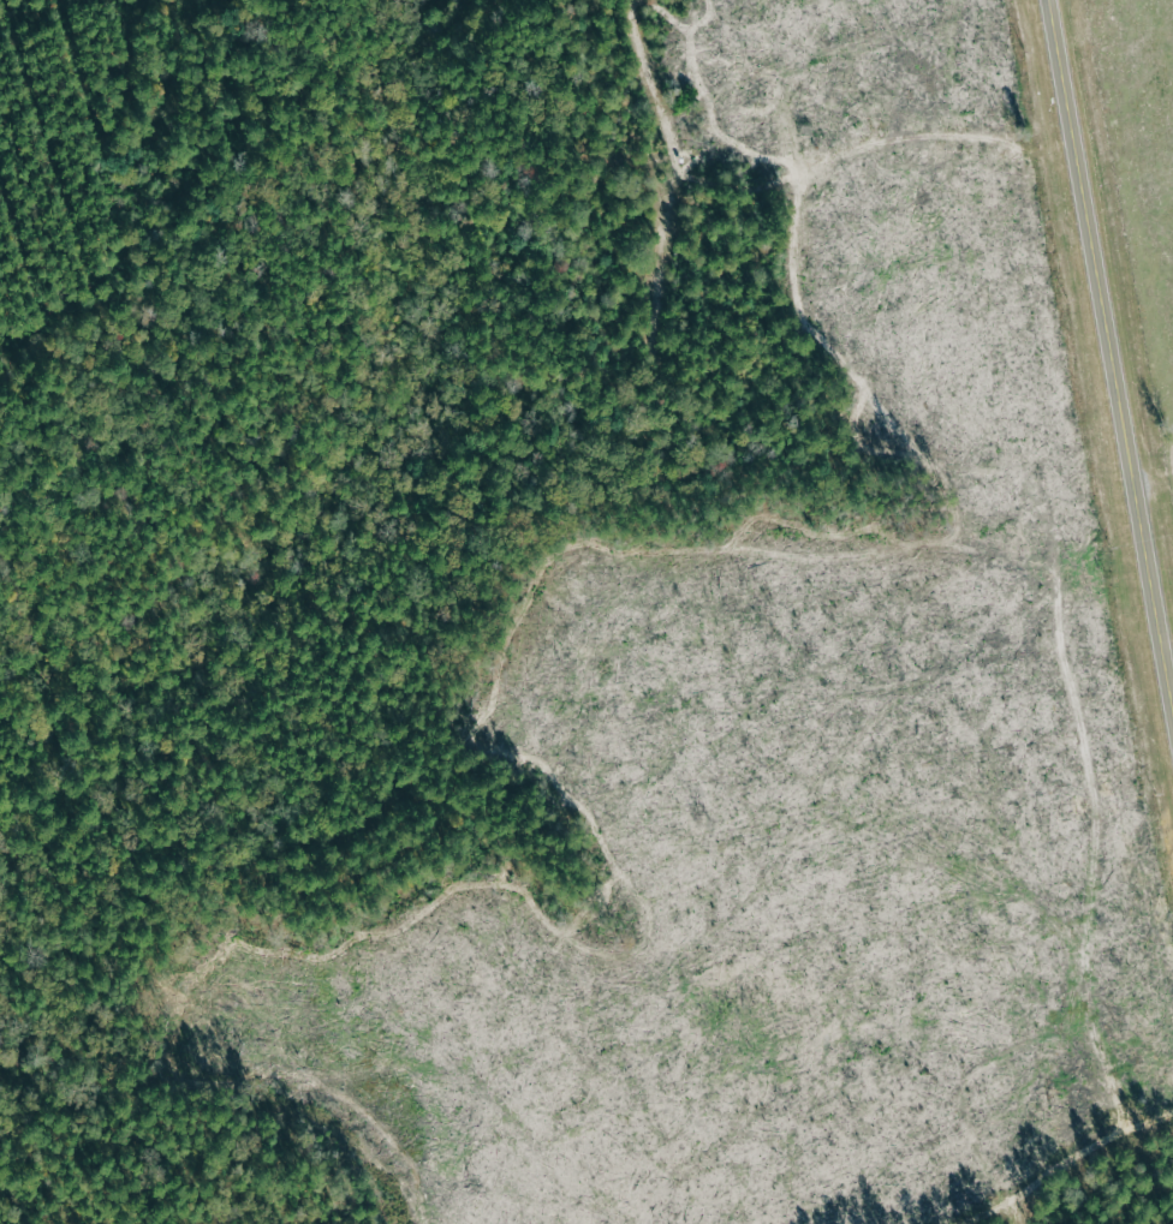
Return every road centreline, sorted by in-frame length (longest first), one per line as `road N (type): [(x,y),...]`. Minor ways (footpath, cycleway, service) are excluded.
road 1 (tertiary): [(1049,0),(1172,702)]

